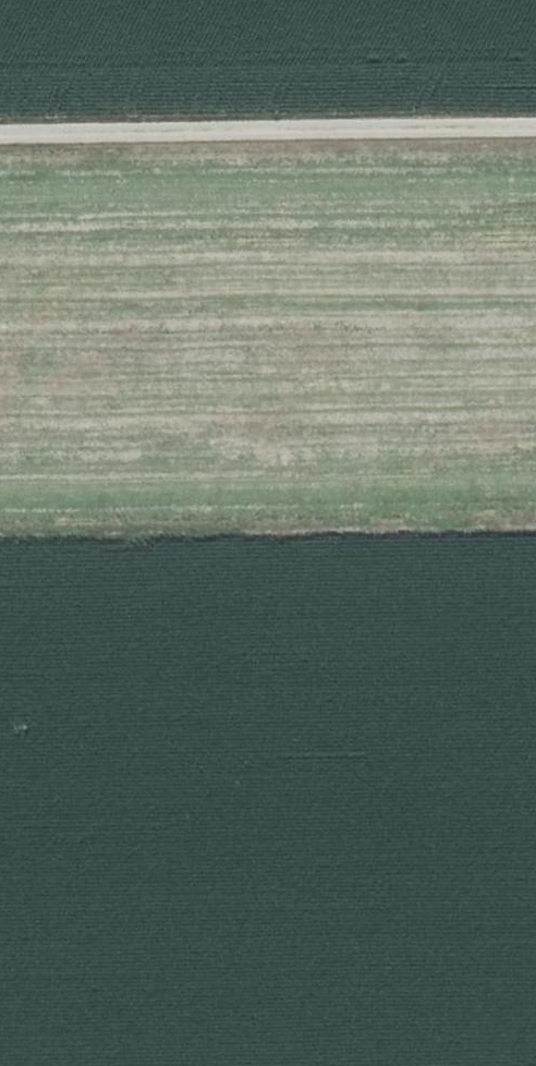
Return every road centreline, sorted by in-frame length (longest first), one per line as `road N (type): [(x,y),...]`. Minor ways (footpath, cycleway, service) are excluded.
road 1 (unclassified): [(0,136),(535,128)]

